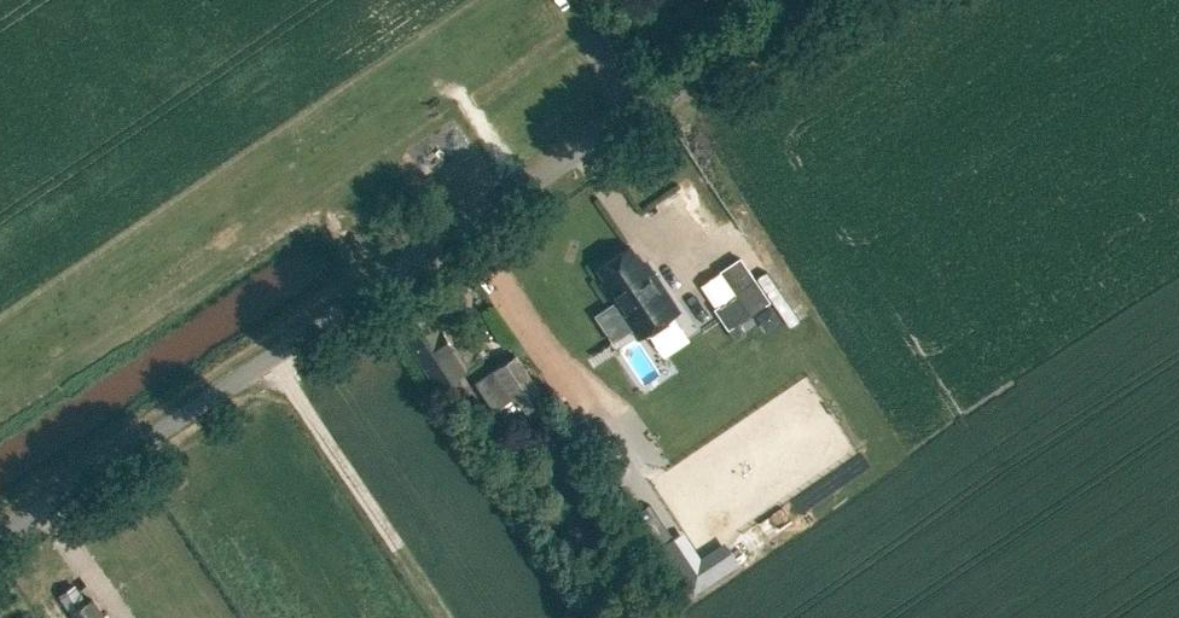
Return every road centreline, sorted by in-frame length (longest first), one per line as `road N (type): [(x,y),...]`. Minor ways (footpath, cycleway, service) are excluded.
road 1 (unclassified): [(0,537),(819,0)]

